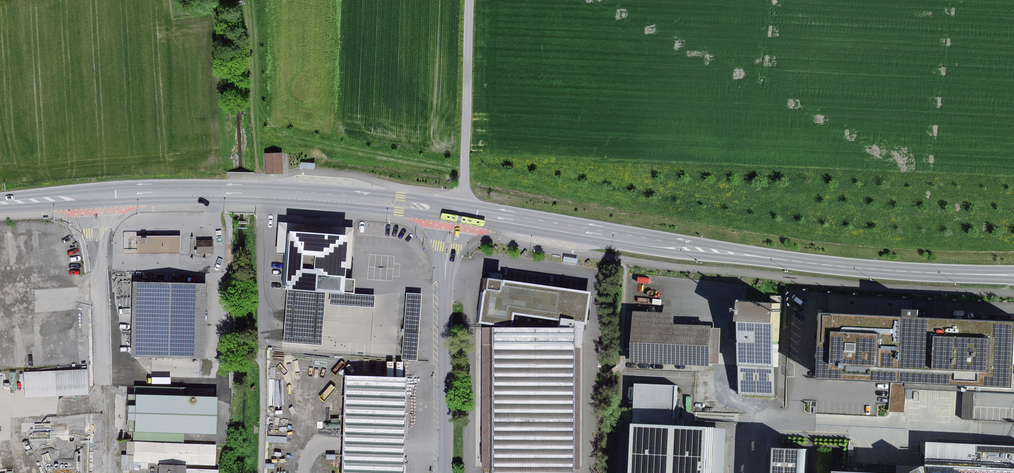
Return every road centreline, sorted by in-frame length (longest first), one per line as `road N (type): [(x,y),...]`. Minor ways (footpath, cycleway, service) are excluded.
road 1 (secondary): [(1013,273),(815,262),(463,210)]
road 2 (secondary): [(463,210),(218,191),(101,196)]
road 3 (residential): [(108,472),(101,196)]
road 4 (residential): [(450,472),(448,276),(463,210)]
road 5 (track): [(463,210),(472,0)]

